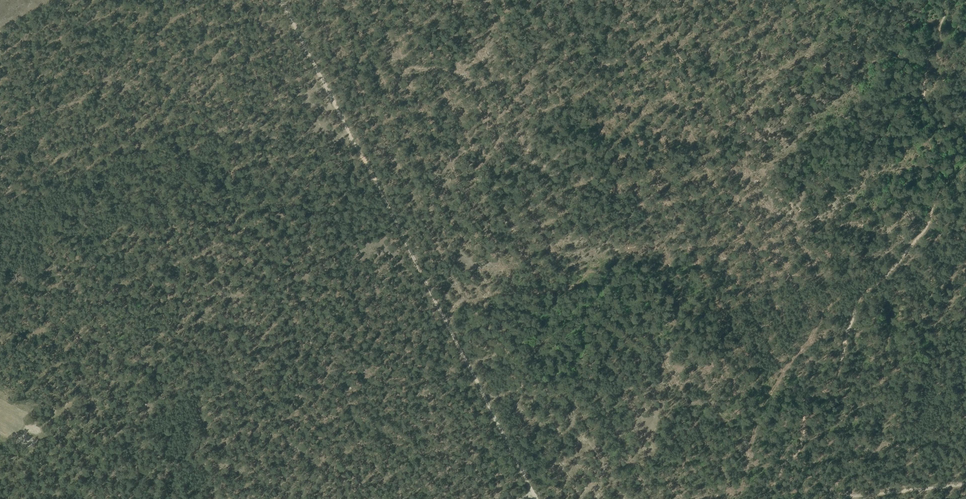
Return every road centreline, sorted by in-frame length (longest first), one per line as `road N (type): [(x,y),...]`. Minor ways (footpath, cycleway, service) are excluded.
road 1 (track): [(839,498),(965,484)]

